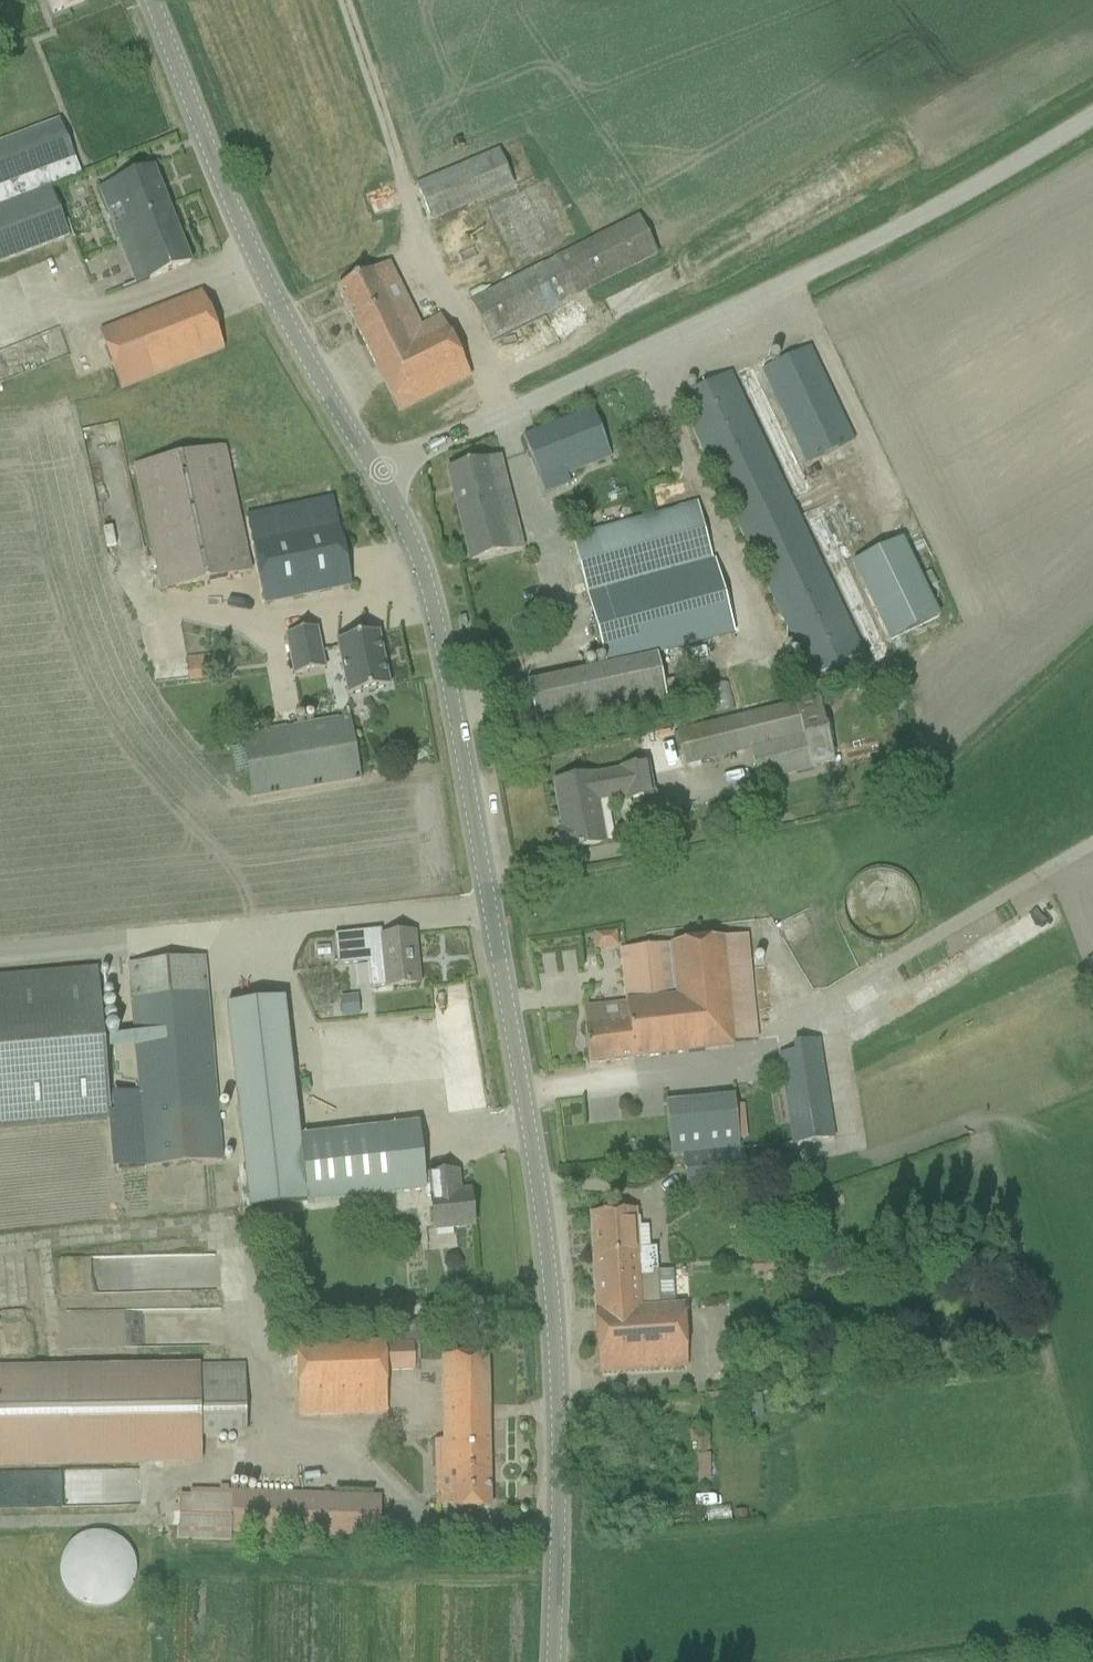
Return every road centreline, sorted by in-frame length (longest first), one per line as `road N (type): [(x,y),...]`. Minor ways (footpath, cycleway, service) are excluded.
road 1 (unclassified): [(375,475),(858,248),(1092,114)]
road 2 (tertiary): [(553,1661),(558,1490),(550,1282),(488,900)]
road 3 (tertiary): [(375,475),(260,269),(151,0)]
road 4 (unclassified): [(0,949),(488,900)]
road 5 (tertiary): [(488,900),(429,593),(375,475)]

